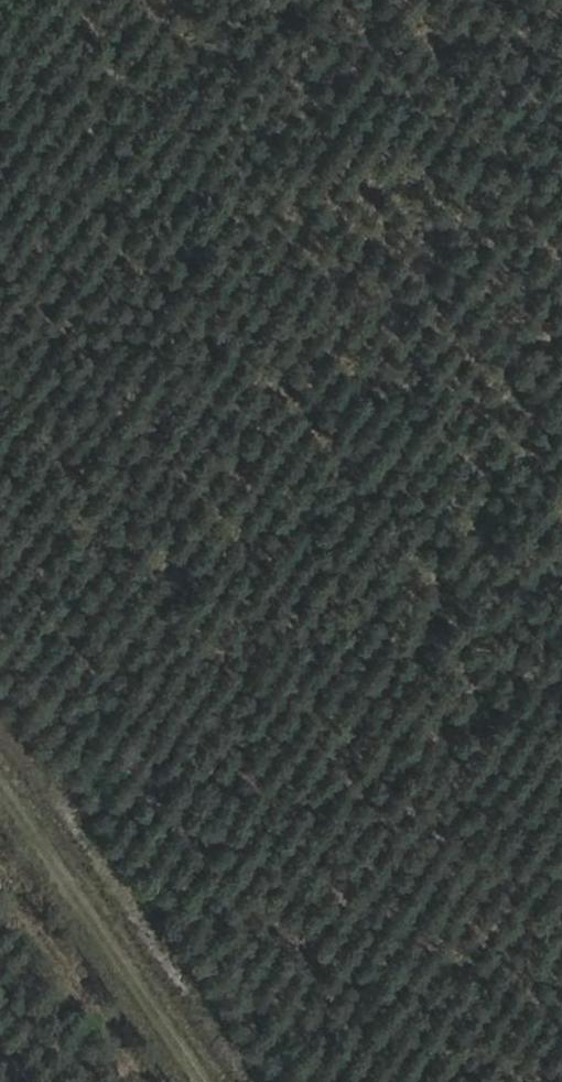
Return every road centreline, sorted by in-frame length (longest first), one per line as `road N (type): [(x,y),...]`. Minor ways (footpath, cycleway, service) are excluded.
road 1 (track): [(0,776),(210,1081)]

